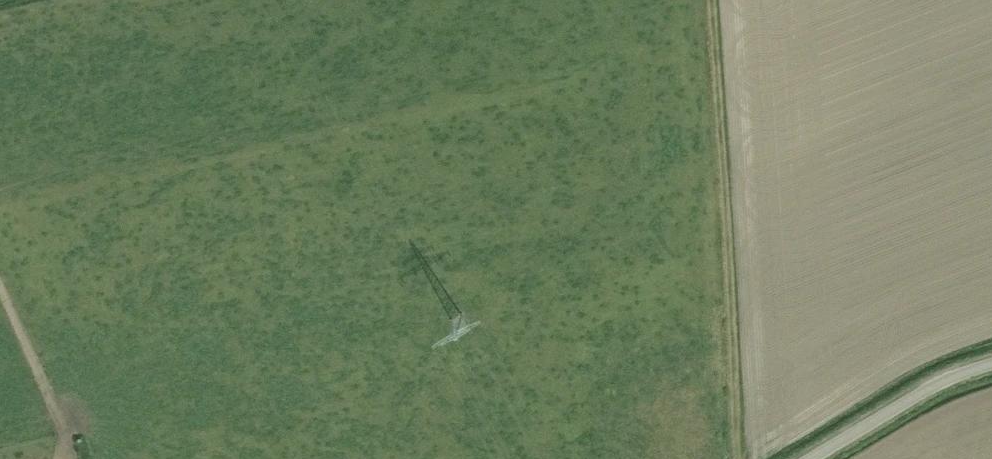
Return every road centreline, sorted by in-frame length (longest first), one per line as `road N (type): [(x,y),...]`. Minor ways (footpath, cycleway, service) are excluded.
road 1 (track): [(0,290),(65,431),(59,458)]

